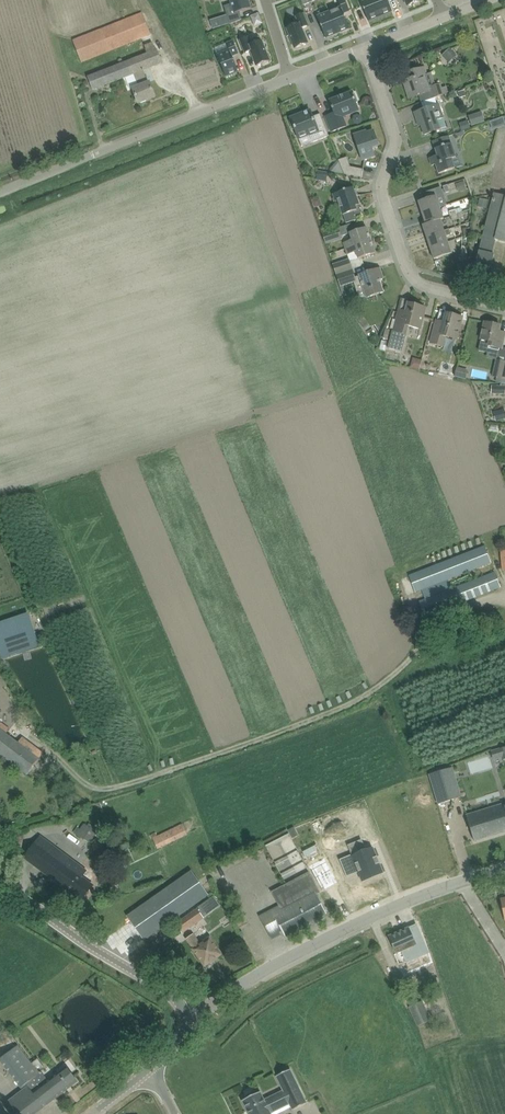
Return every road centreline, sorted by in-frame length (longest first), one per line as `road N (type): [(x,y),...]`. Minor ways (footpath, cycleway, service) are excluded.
road 1 (tertiary): [(188,1014),(379,912),(504,868)]
road 2 (residential): [(504,307),(419,285),(407,267),(382,183),(397,142),(367,48)]
road 3 (unclassified): [(188,1014),(178,995),(0,887)]
road 4 (residential): [(94,155),(291,78)]

